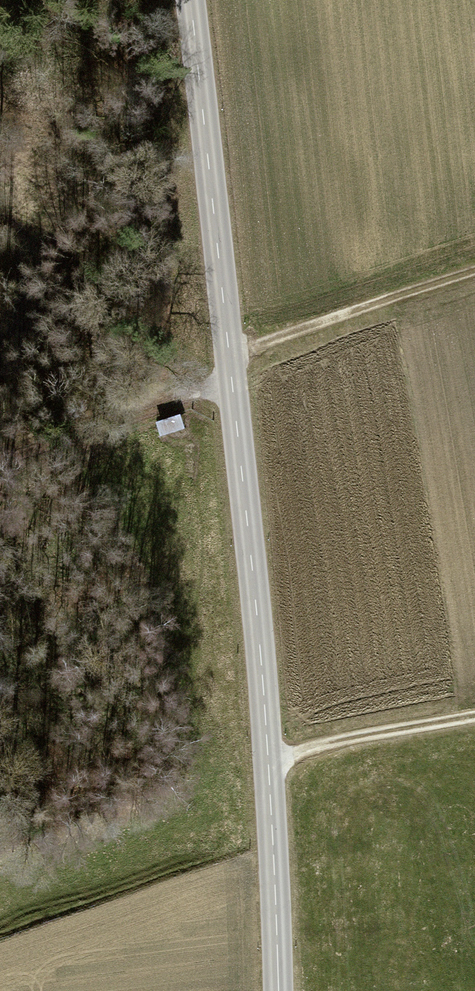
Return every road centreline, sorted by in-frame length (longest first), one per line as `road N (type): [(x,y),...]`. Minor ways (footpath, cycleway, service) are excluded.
road 1 (tertiary): [(278,990),(238,380),(193,0)]
road 2 (track): [(0,445),(235,350),(474,272)]
road 3 (track): [(474,717),(268,761)]

